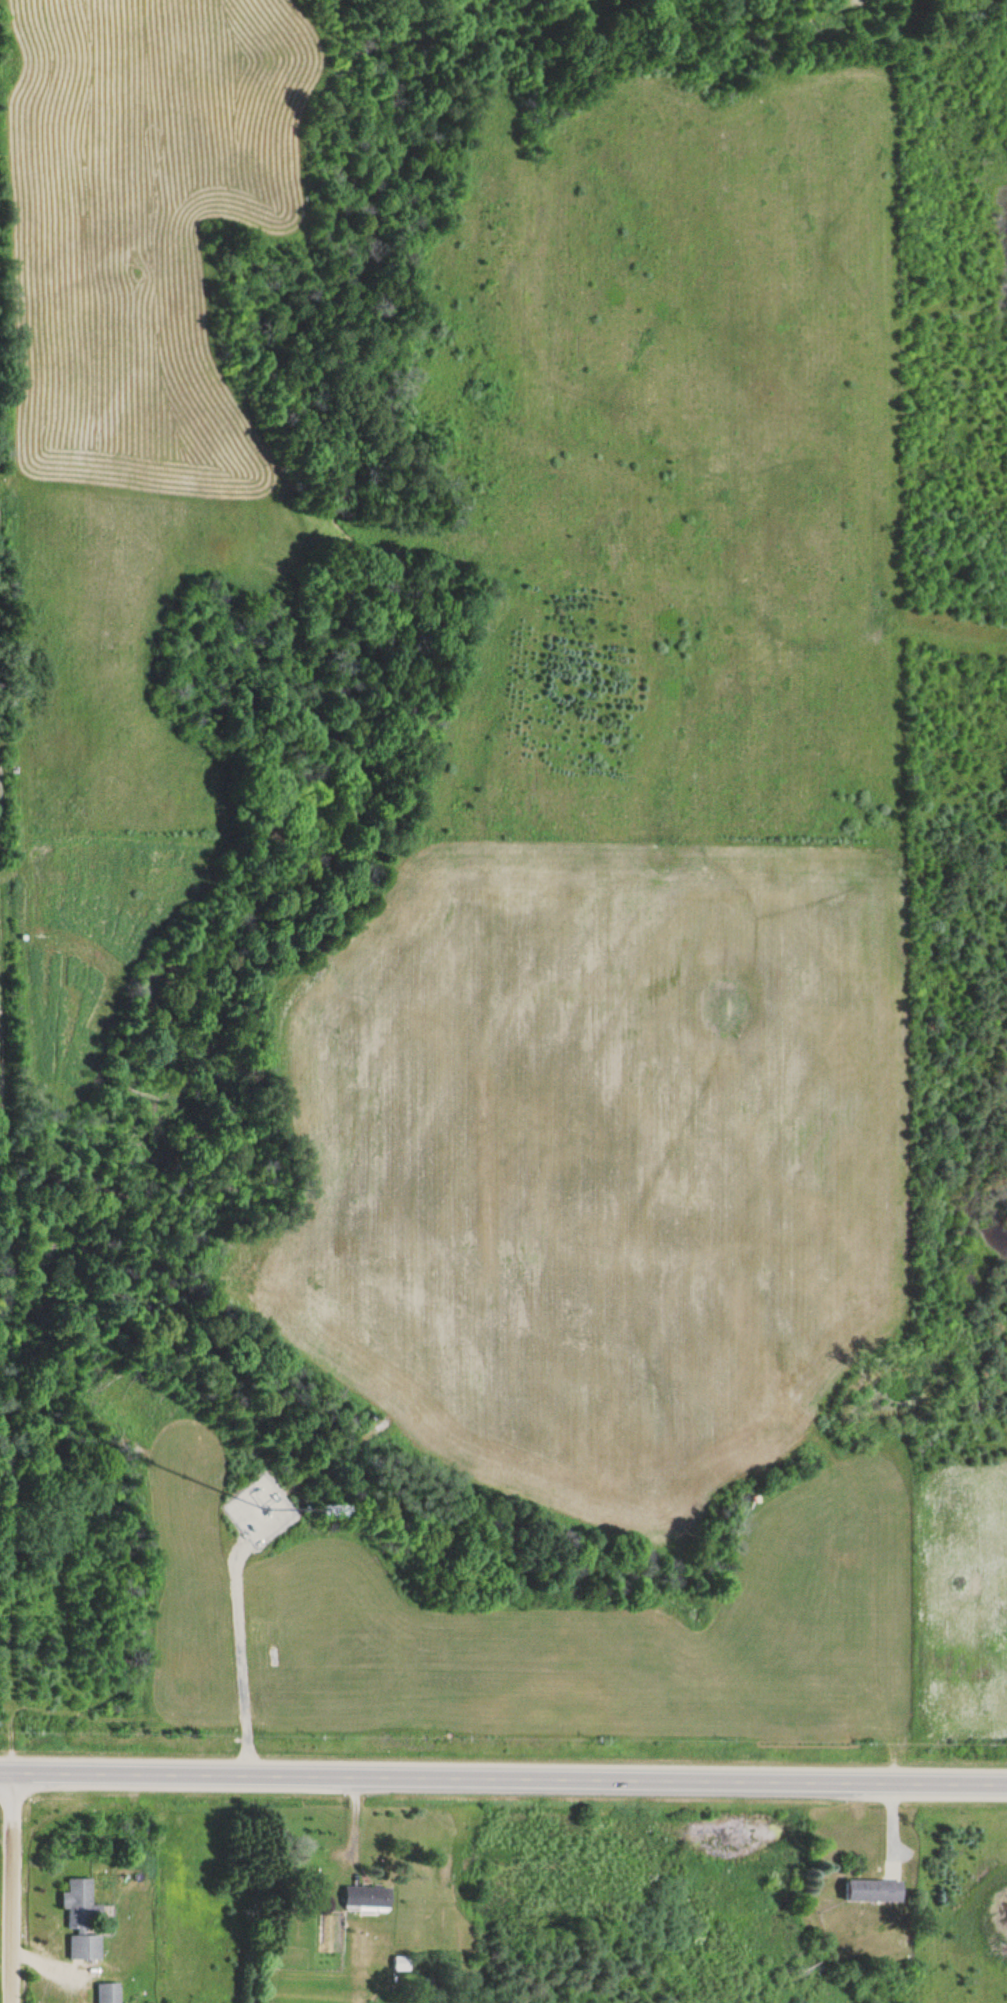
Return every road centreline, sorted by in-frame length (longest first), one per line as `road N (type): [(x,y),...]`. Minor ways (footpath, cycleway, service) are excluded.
road 1 (primary): [(1006,1784),(0,1772)]
road 2 (residential): [(8,1772),(0,1234)]
road 3 (residential): [(10,2002),(8,1772)]

